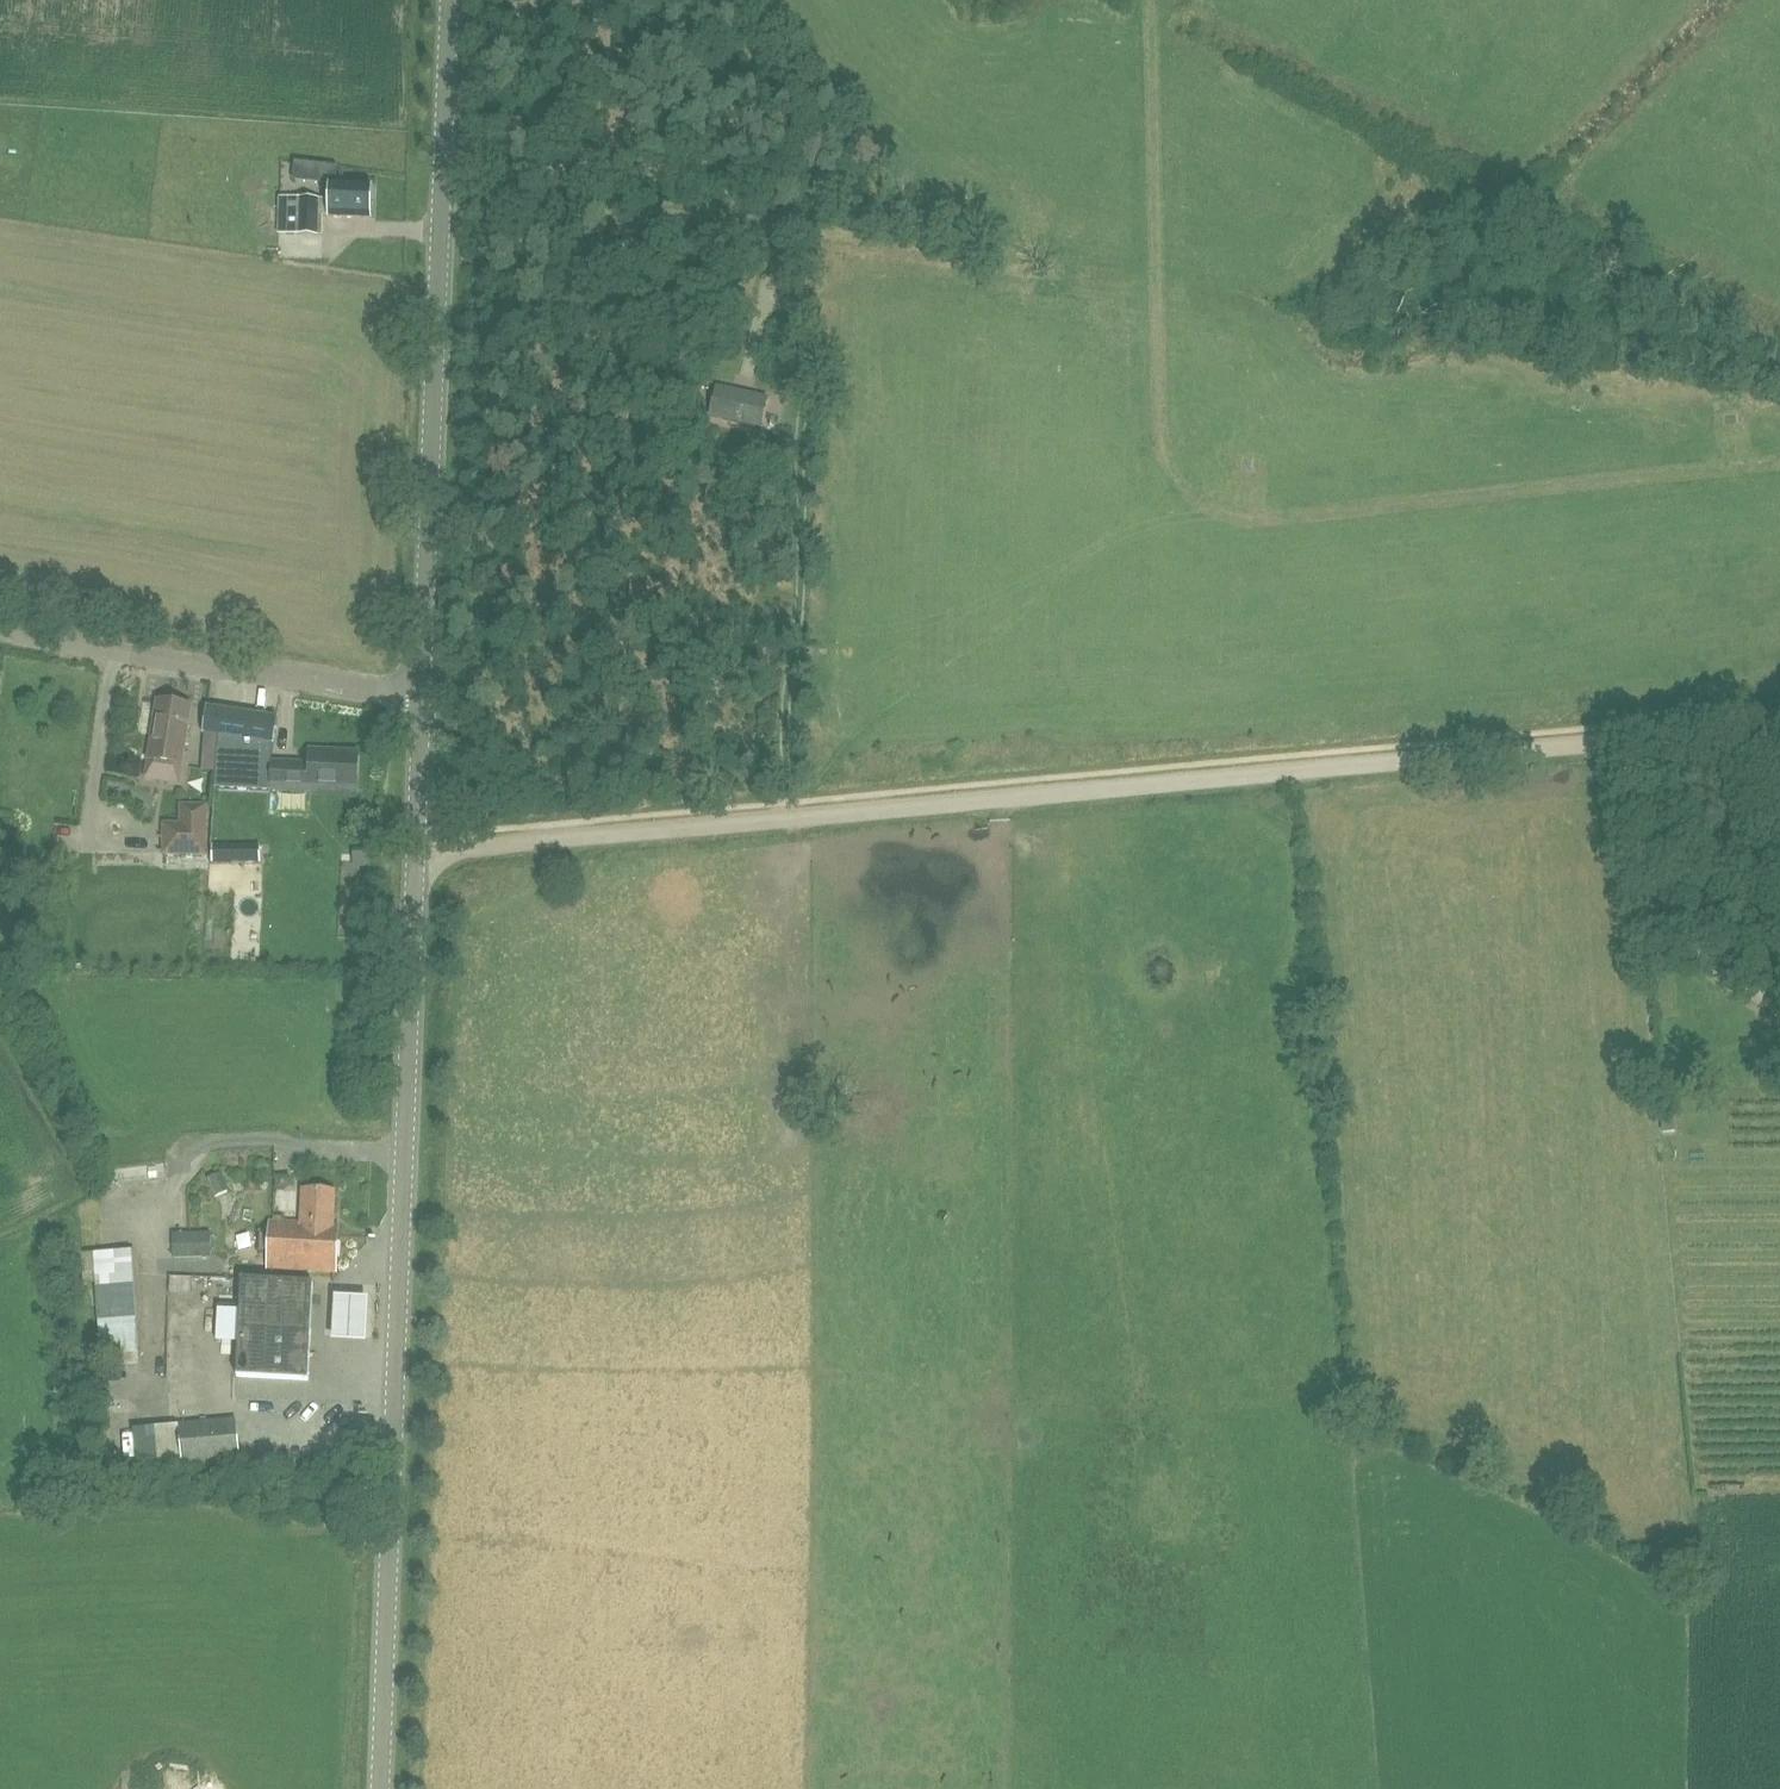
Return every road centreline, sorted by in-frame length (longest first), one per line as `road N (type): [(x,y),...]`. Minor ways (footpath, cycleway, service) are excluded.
road 1 (track): [(1779,727),(419,846)]
road 2 (track): [(1151,0),(1159,412),(1162,446),(1181,488),(1227,513),(1260,519),(1779,463)]
road 3 (secondary): [(381,1788),(422,700)]
road 4 (secondary): [(422,700),(448,0)]
road 5 (track): [(973,244),(895,247),(442,171)]
road 6 (unclassified): [(422,700),(0,629)]

